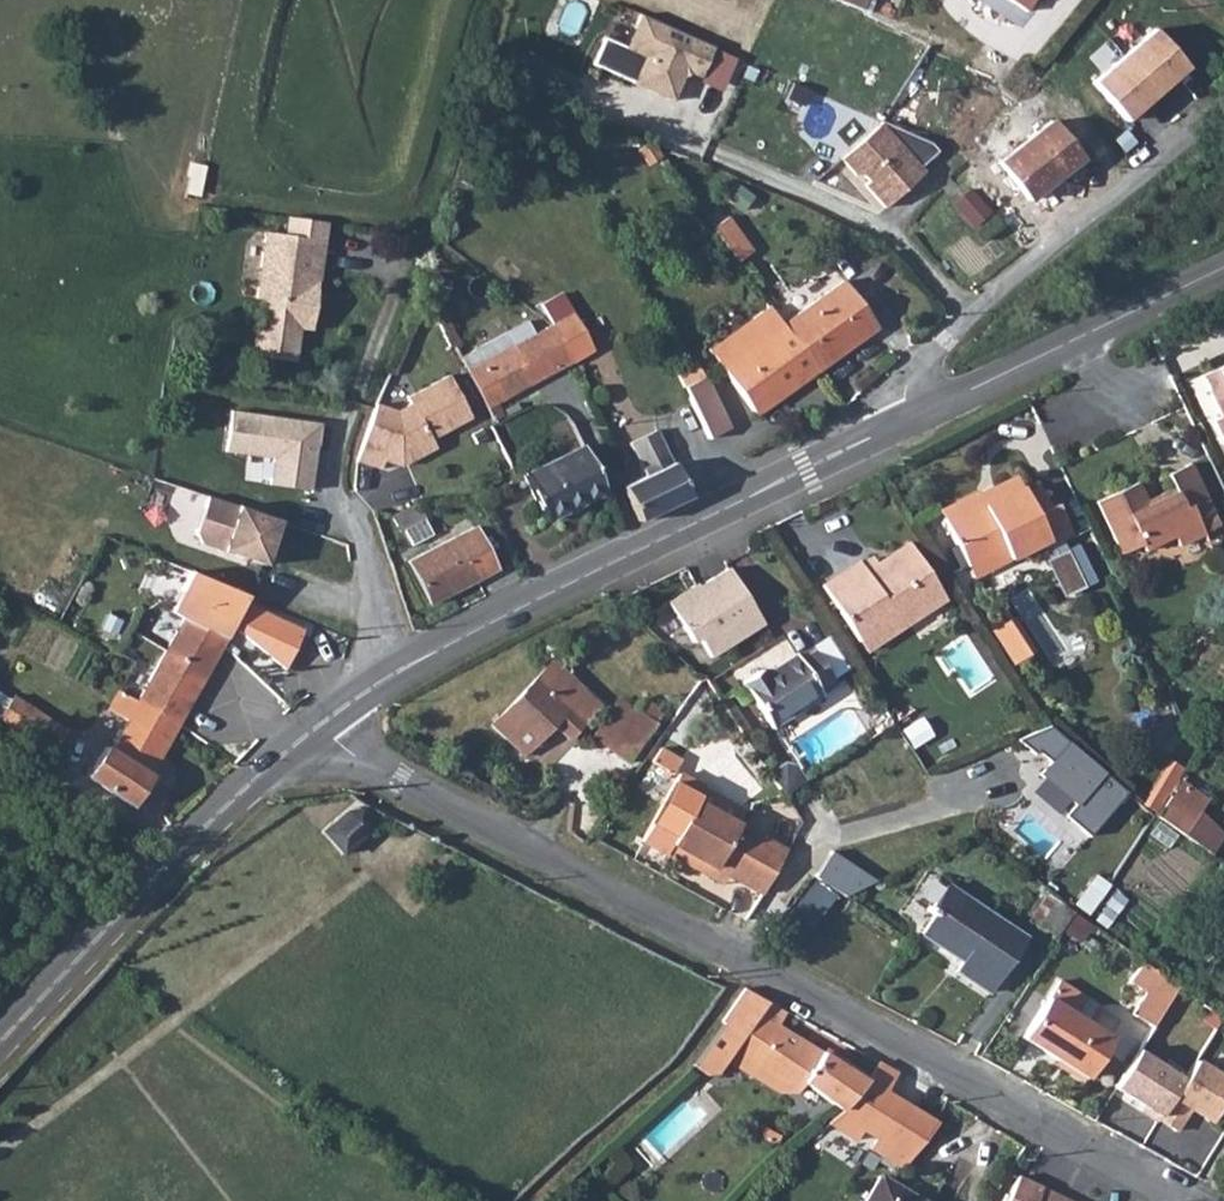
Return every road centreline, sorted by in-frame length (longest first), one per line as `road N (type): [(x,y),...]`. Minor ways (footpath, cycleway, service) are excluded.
road 1 (residential): [(313,730),(1184,1200)]
road 2 (tertiary): [(313,730),(501,617),(901,421)]
road 3 (residential): [(901,421),(902,393),(931,343),(1223,117)]
road 4 (tertiary): [(0,1041),(259,772),(313,730)]
road 5 (tertiary): [(901,421),(1223,265)]

